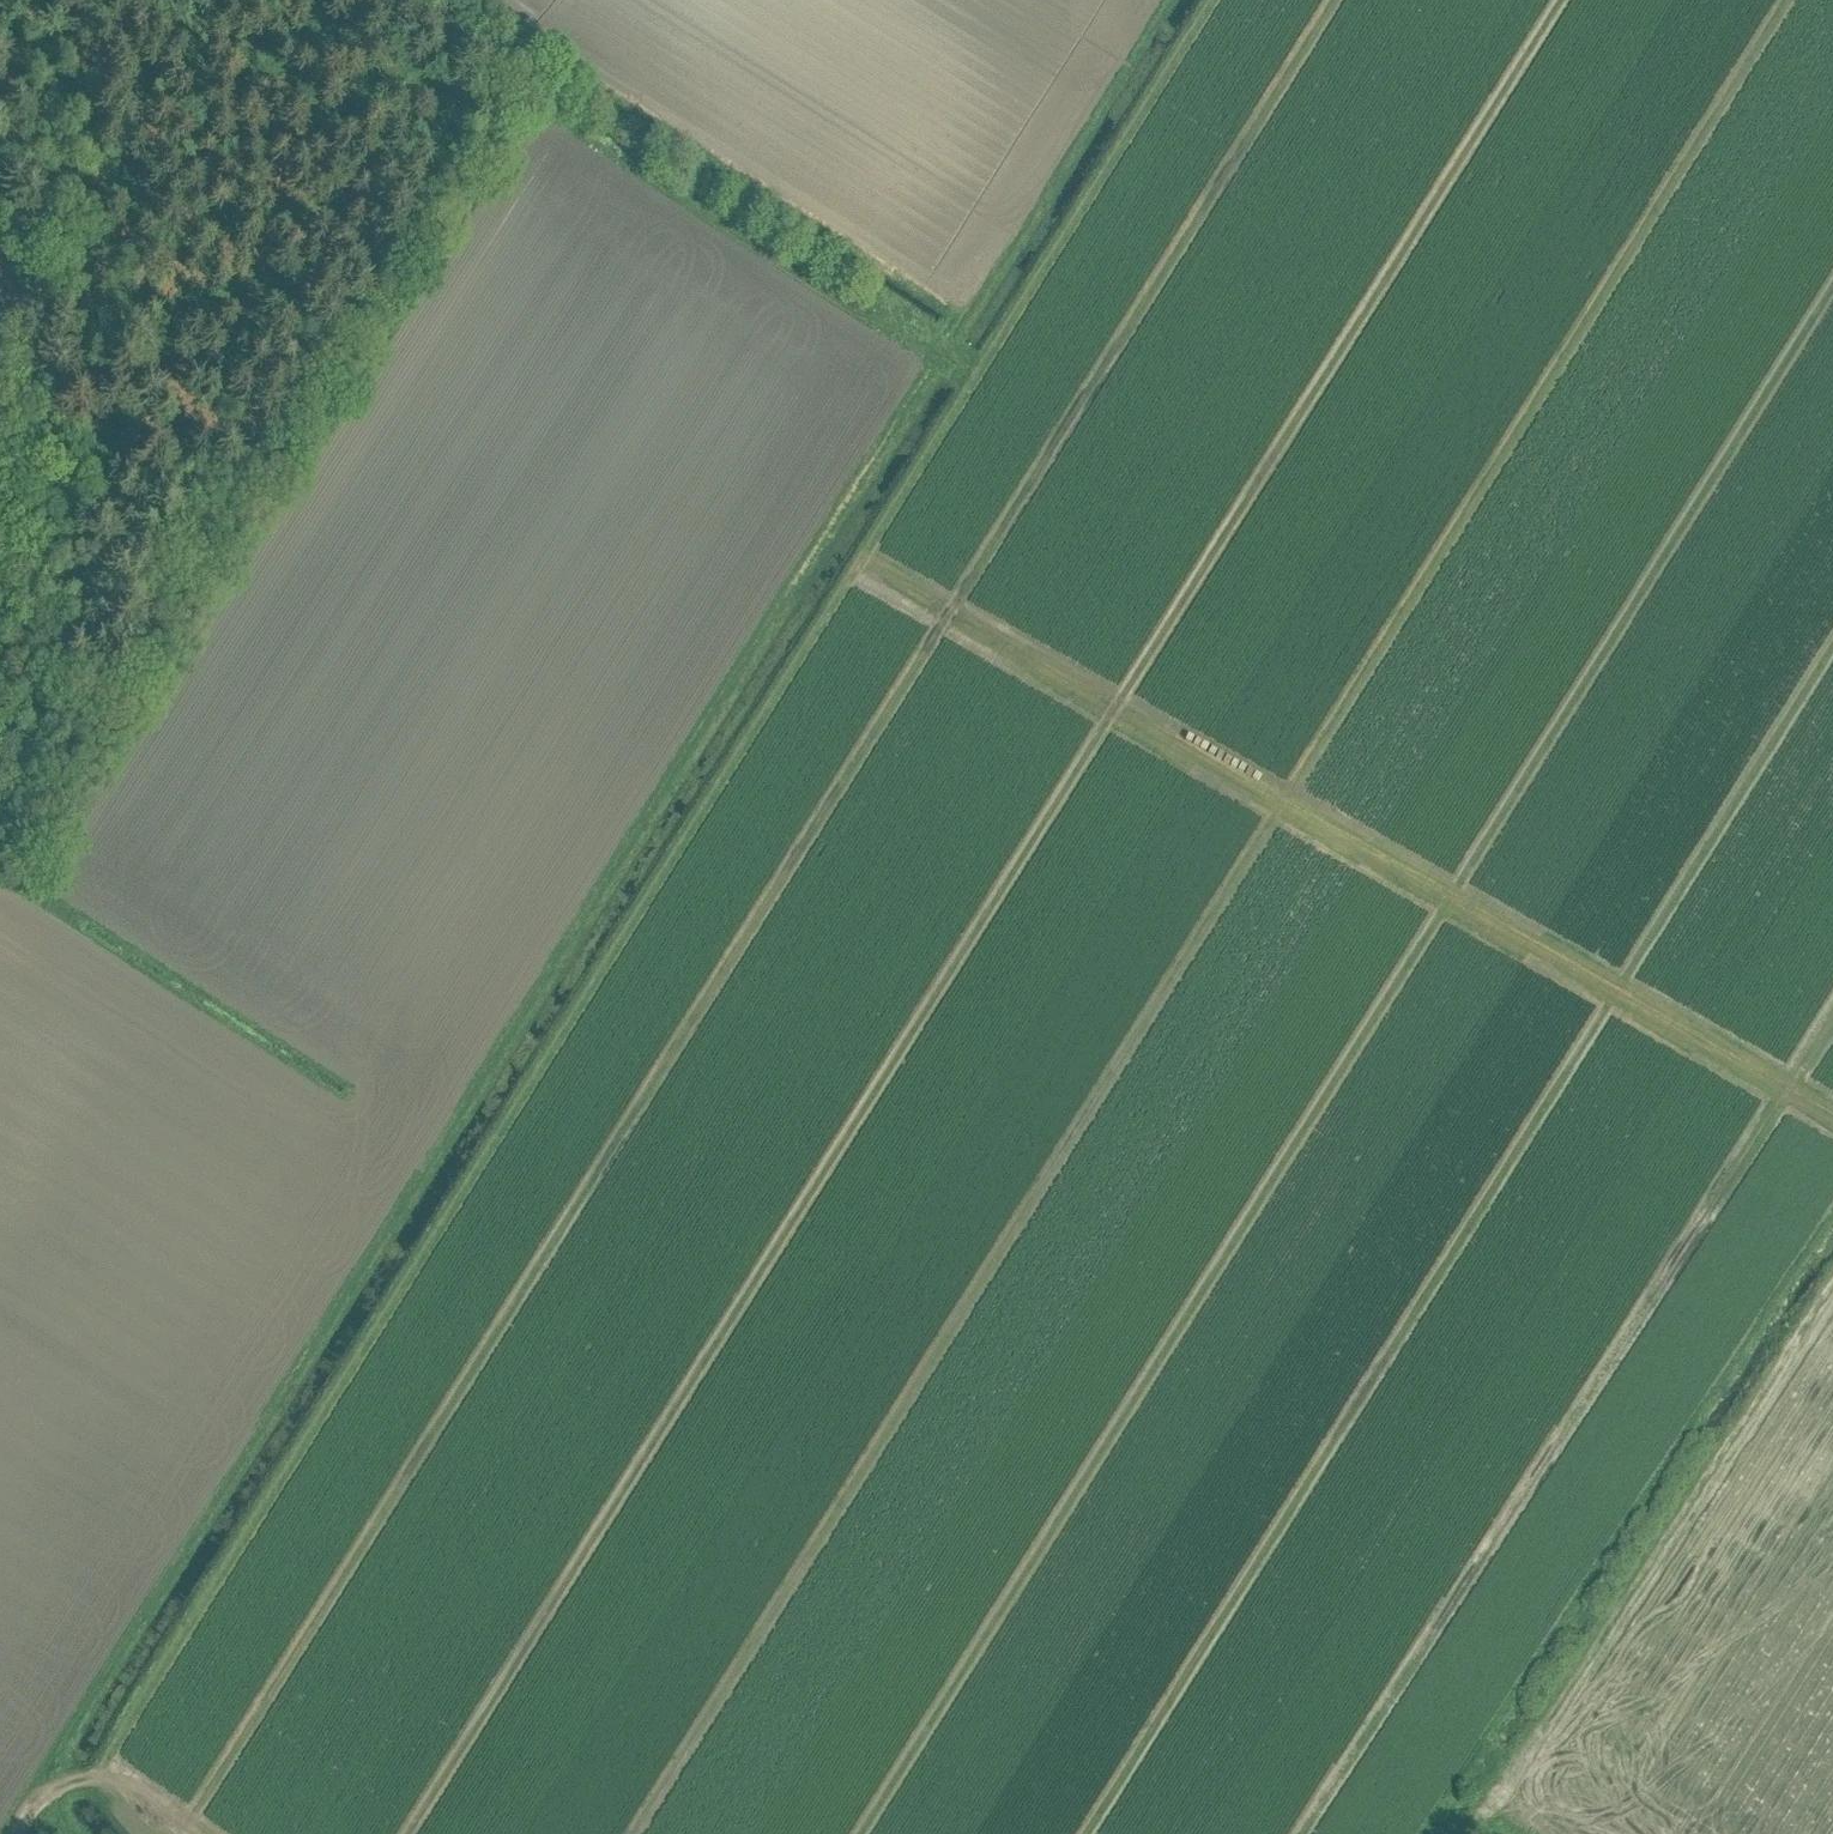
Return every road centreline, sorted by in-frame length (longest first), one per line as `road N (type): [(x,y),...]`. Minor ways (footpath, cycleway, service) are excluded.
road 1 (track): [(1163,0),(9,1833)]
road 2 (track): [(926,367),(536,107)]

